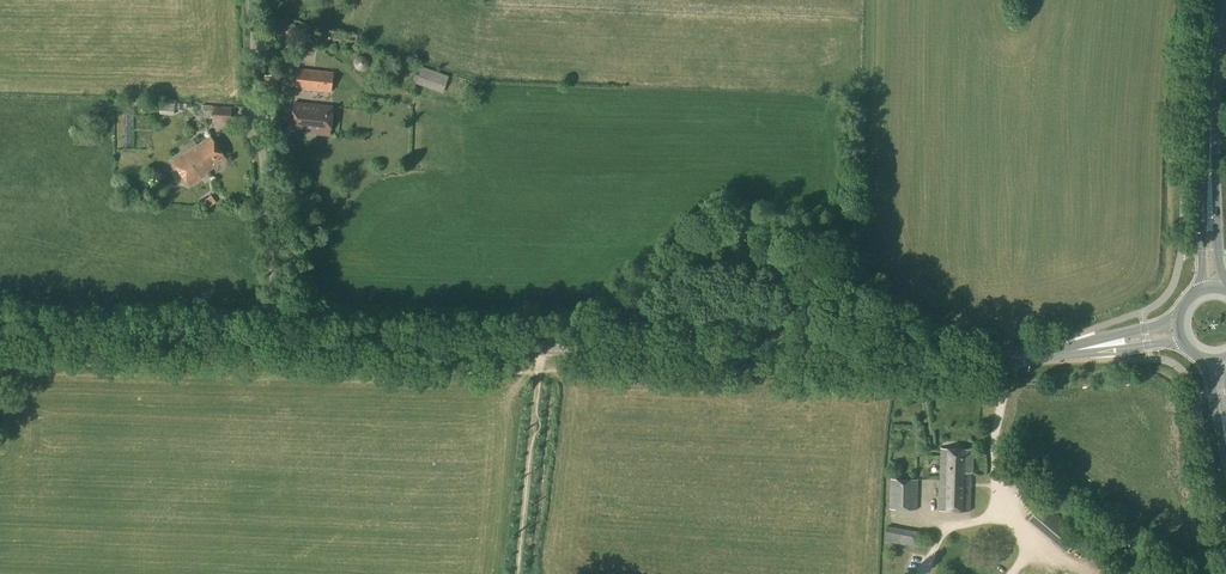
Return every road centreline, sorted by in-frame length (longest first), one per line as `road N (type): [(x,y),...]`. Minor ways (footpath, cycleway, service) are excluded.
road 1 (tertiary): [(1179,331),(1006,362),(274,339)]
road 2 (unclassified): [(274,339),(256,0)]
road 3 (primary): [(1212,289),(1210,181),(1225,1)]
road 4 (tertiary): [(274,339),(0,331)]

